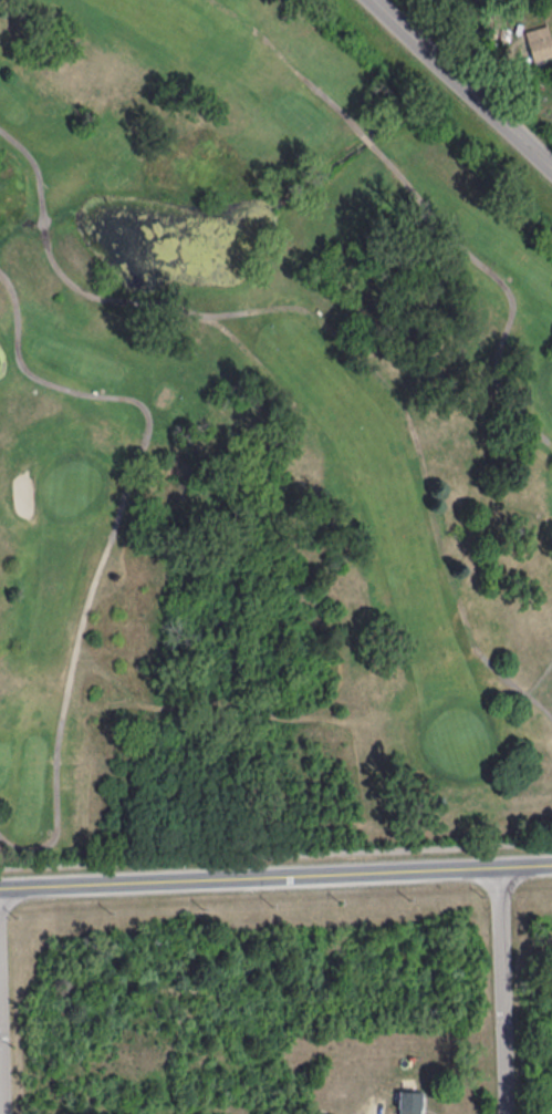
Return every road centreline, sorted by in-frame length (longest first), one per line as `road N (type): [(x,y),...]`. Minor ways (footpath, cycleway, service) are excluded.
road 1 (tertiary): [(0,886),(551,860)]
road 2 (residential): [(551,177),(365,0)]
road 3 (residential): [(509,1113),(503,862)]
road 4 (residential): [(5,1113),(0,886)]

